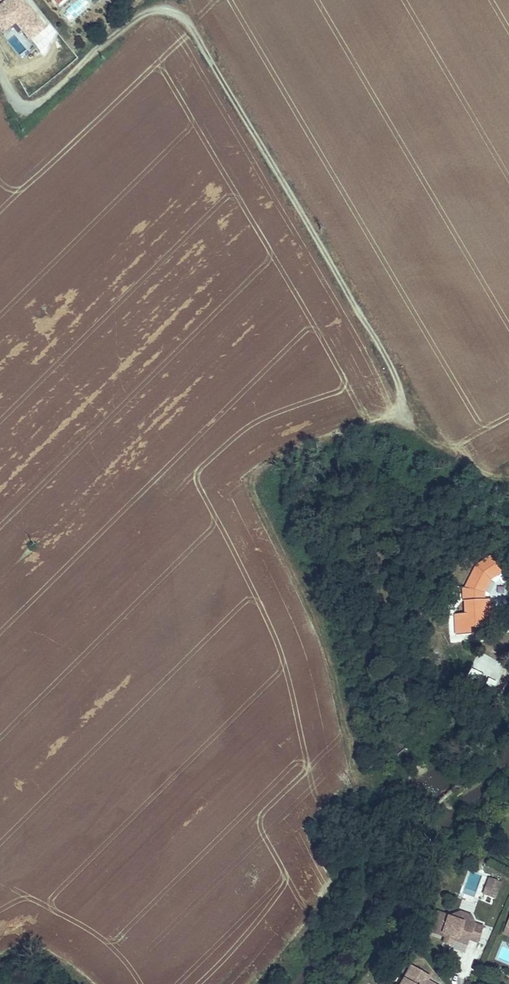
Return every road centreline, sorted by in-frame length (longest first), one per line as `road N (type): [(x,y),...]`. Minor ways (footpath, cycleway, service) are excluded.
road 1 (track): [(398,410),(294,452),(256,478),(261,506),(336,660),(353,730),(353,769)]

